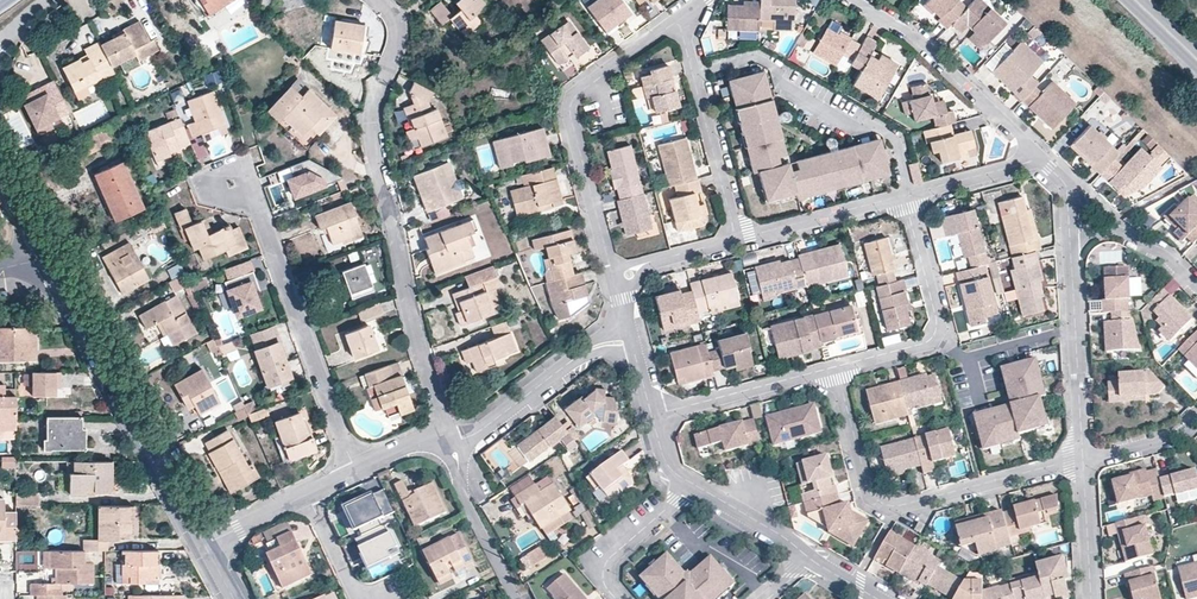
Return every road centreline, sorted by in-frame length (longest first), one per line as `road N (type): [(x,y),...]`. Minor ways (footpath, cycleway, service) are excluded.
road 1 (residential): [(384,0),(398,31),(372,132),(421,352),(447,429)]
road 2 (residential): [(836,367),(871,495),(890,507),(1082,461)]
road 3 (residential): [(616,281),(565,111),(569,96),(681,14)]
road 4 (tertiary): [(204,543),(48,266)]
road 5 (residential): [(231,186),(260,212),(354,470)]
road 6 (residential): [(910,194),(897,140),(783,89),(773,69),(754,58),(696,73)]
road 7 (residential): [(1039,160),(916,38),(853,0)]
road 8 (residential): [(836,367),(934,334),(904,196)]
road 9 (residential): [(1070,220),(1082,461)]
road 10 (residential): [(451,442),(585,352),(631,339)]
road 11 (residential): [(652,415),(836,367)]
road 12 (residential): [(737,241),(904,196)]
road 13 (residential): [(696,73),(737,241)]
road 14 (residential): [(522,598),(473,509),(451,442)]
road 15 (residential): [(621,598),(608,584),(610,552),(695,485)]
road 16 (residential): [(1070,220),(1167,256),(1196,285)]
road 17 (residential): [(812,559),(695,485)]
road 18 (residential): [(1082,461),(1091,598)]
road 19 (residential): [(910,194),(1039,160)]
road 20 (residential): [(616,281),(639,266),(737,241)]
road 21 (residential): [(369,598),(355,594),(308,493)]
road 22 (residential): [(1196,420),(1181,437),(1082,461)]

